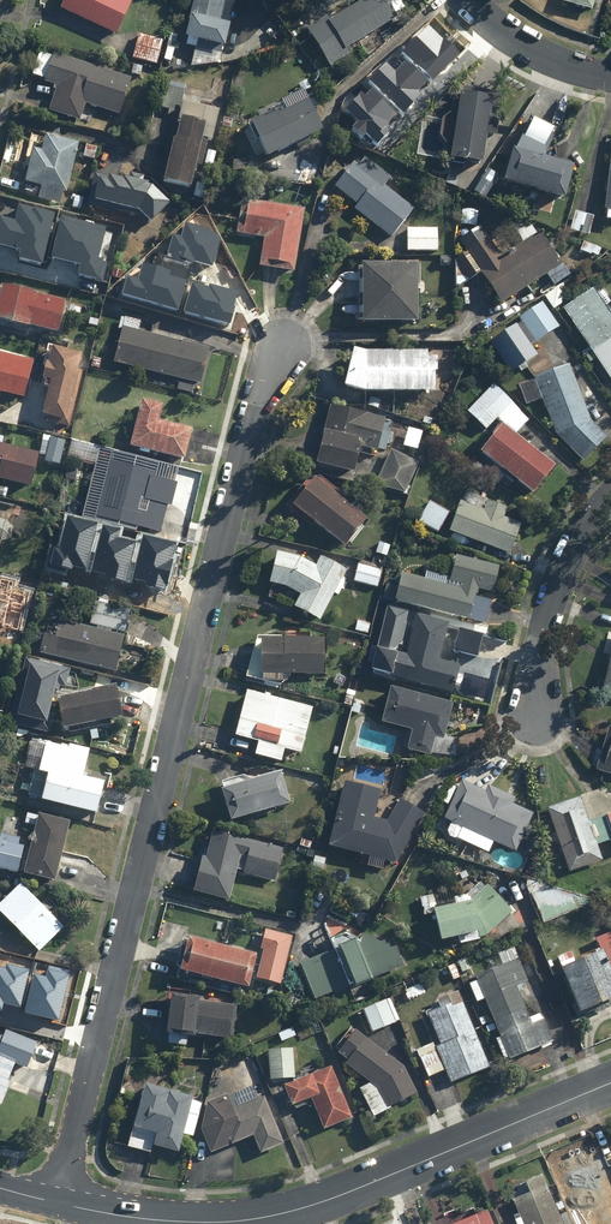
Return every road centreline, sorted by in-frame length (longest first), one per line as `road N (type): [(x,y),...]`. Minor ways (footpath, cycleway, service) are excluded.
road 1 (residential): [(56,1205),(277,341)]
road 2 (residential): [(56,1205),(222,1223),(281,1215),(610,1082)]
road 3 (residential): [(610,500),(562,568),(543,627),(534,722)]
road 4 (residential): [(610,74),(553,59),(485,21),(465,0)]

